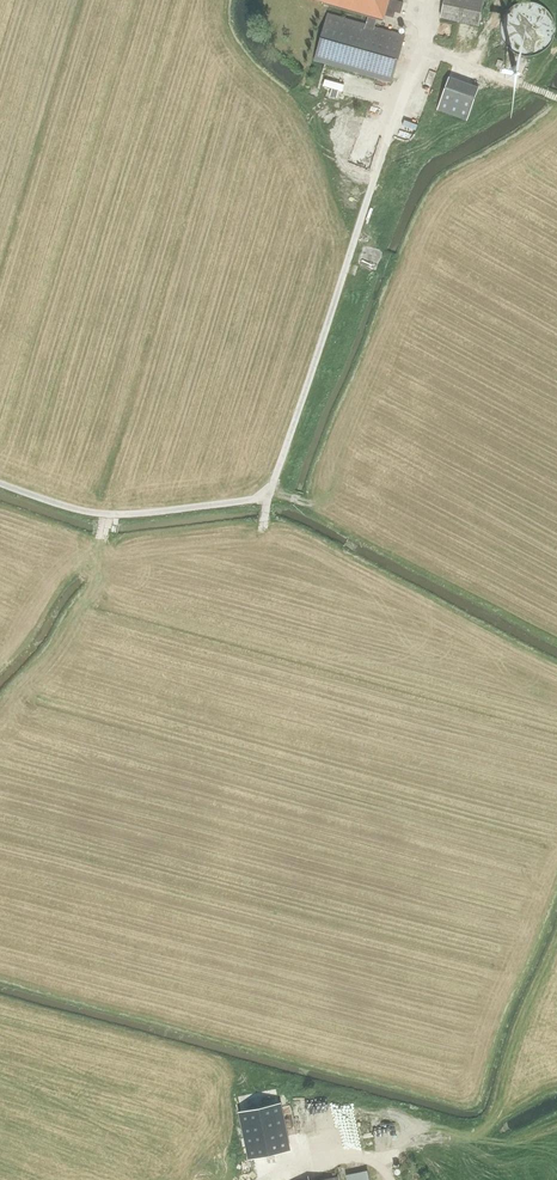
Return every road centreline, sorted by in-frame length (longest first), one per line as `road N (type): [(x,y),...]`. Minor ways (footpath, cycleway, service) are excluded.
road 1 (track): [(396,109),(268,492),(111,514),(0,483)]
road 2 (track): [(390,1179),(375,1161),(350,1158),(270,1179)]

